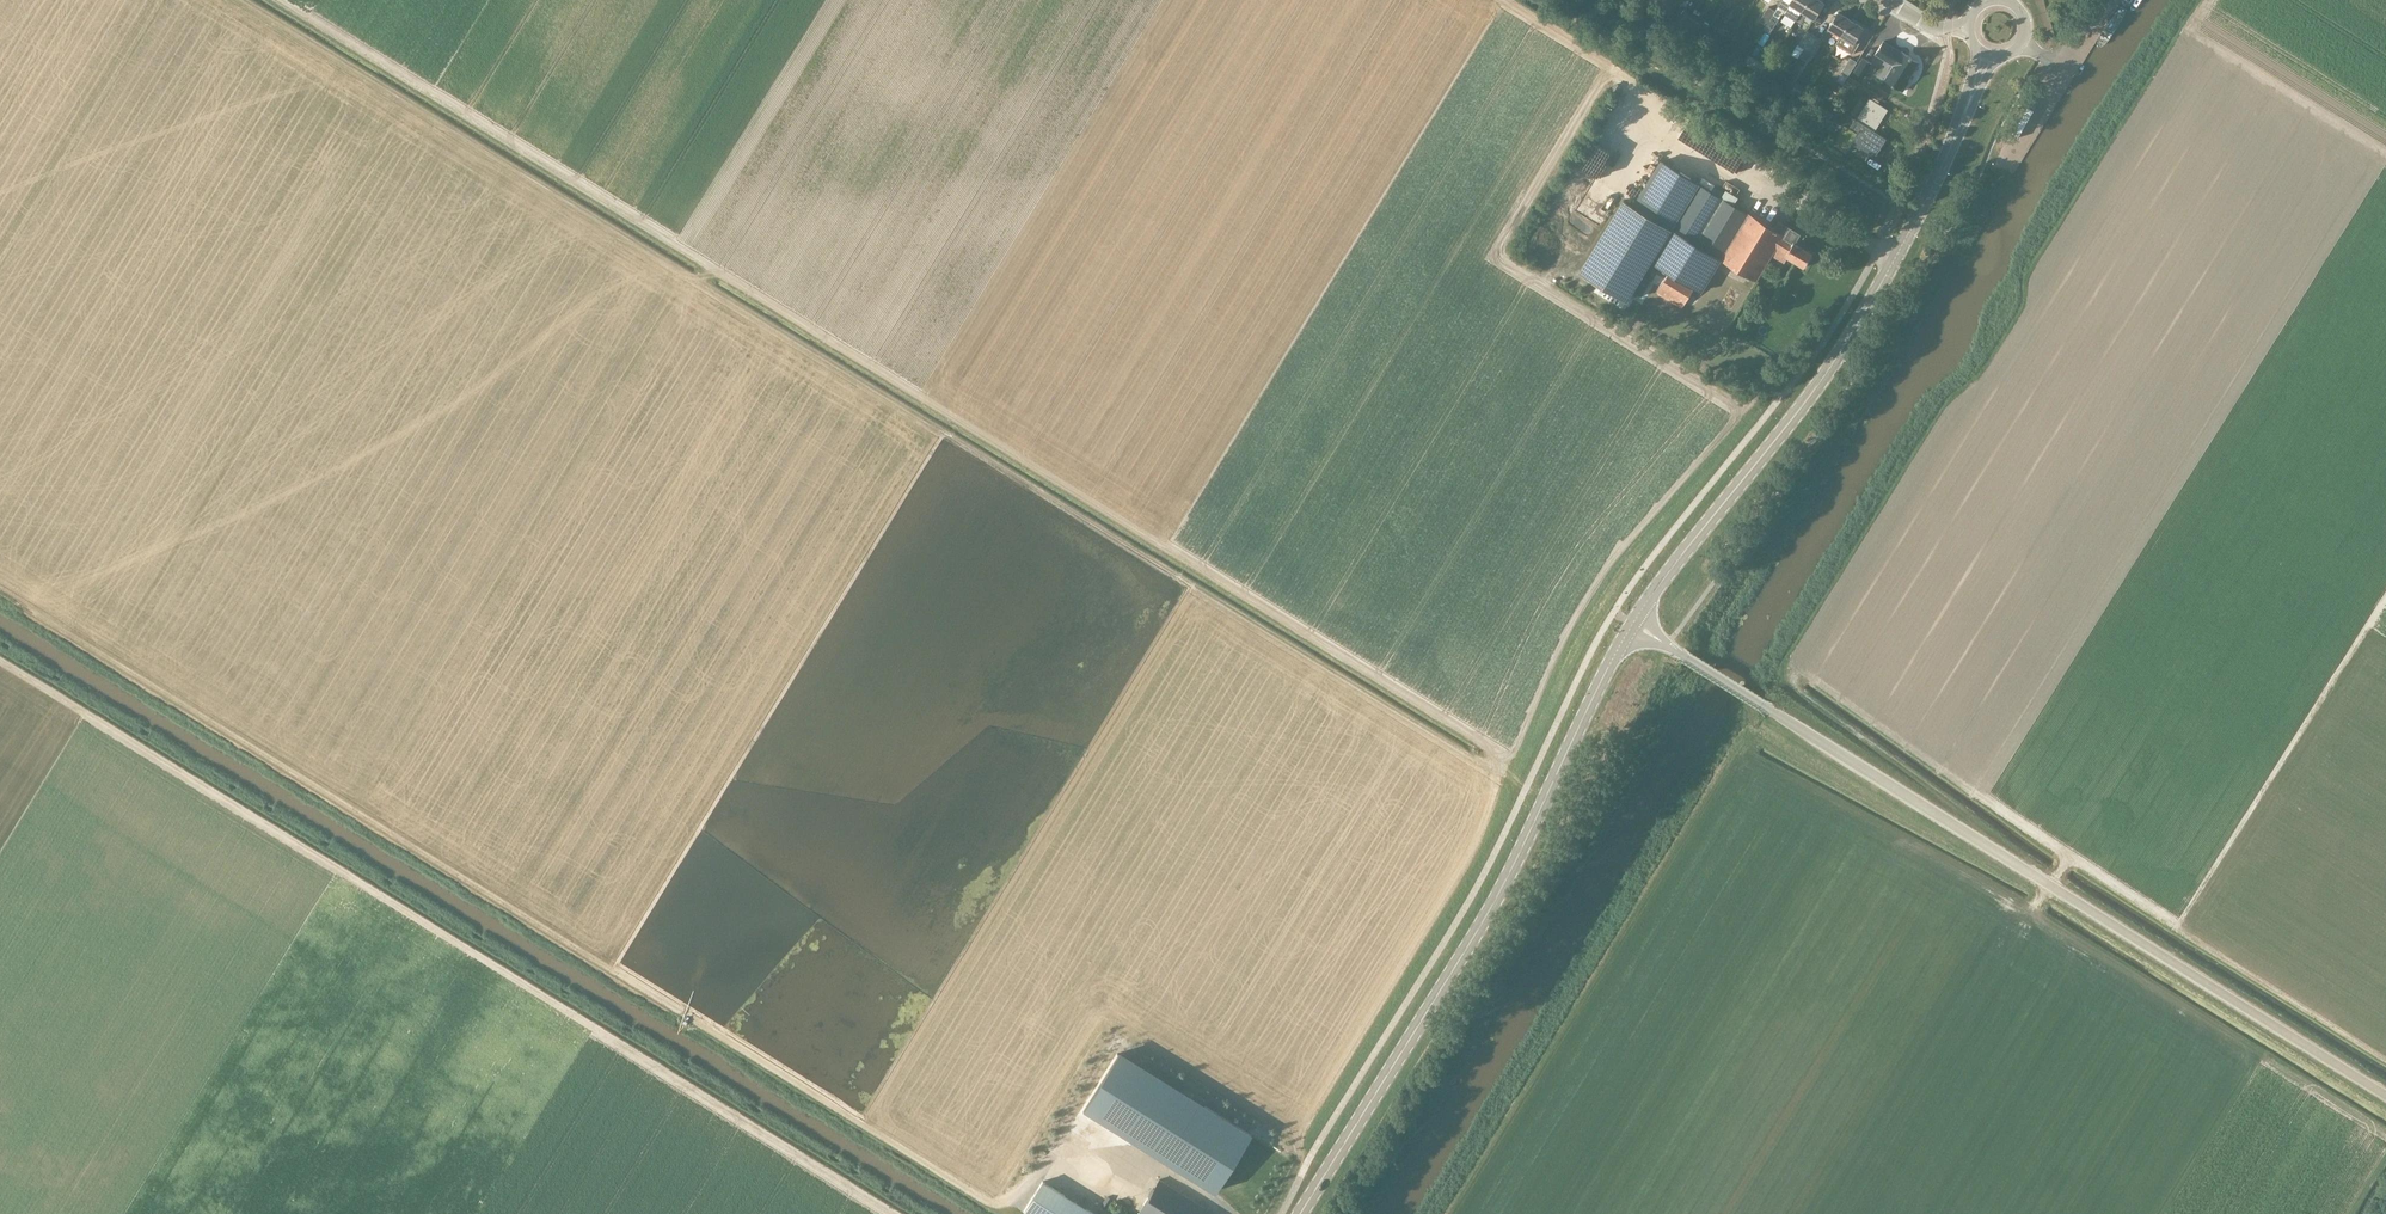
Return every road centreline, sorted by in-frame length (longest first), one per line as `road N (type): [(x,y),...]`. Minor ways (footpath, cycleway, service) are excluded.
road 1 (track): [(235,0),(1469,759),(1481,742),(277,0)]
road 2 (track): [(1081,1122),(1073,1117),(1021,1196),(986,1201),(0,589)]
road 3 (track): [(889,1213),(0,660)]
road 4 (unclassified): [(2385,1095),(1666,645)]
road 5 (secondary): [(1300,1213),(1496,898),(1628,631)]
road 6 (secondary): [(1637,617),(1839,353),(1964,113)]

